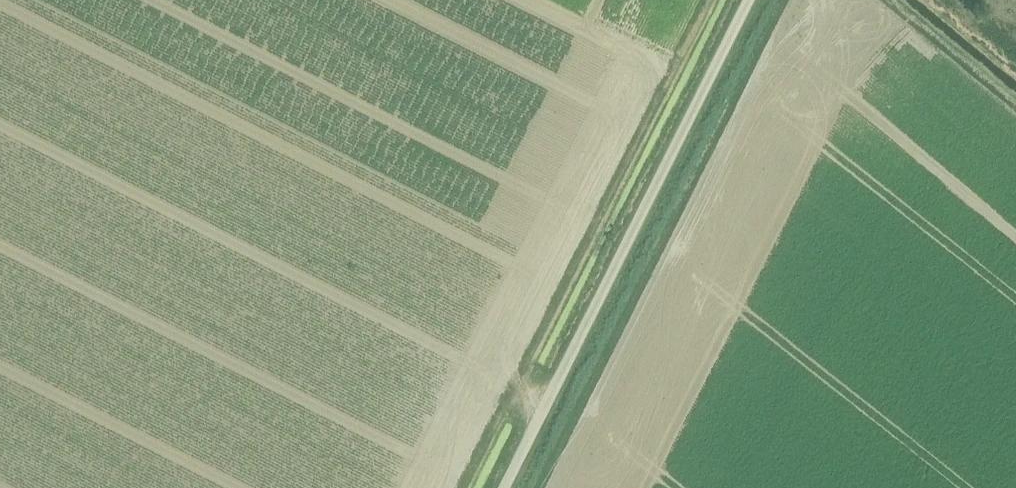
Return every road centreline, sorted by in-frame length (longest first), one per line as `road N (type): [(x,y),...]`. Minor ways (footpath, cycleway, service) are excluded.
road 1 (unclassified): [(502,487),(751,0)]

